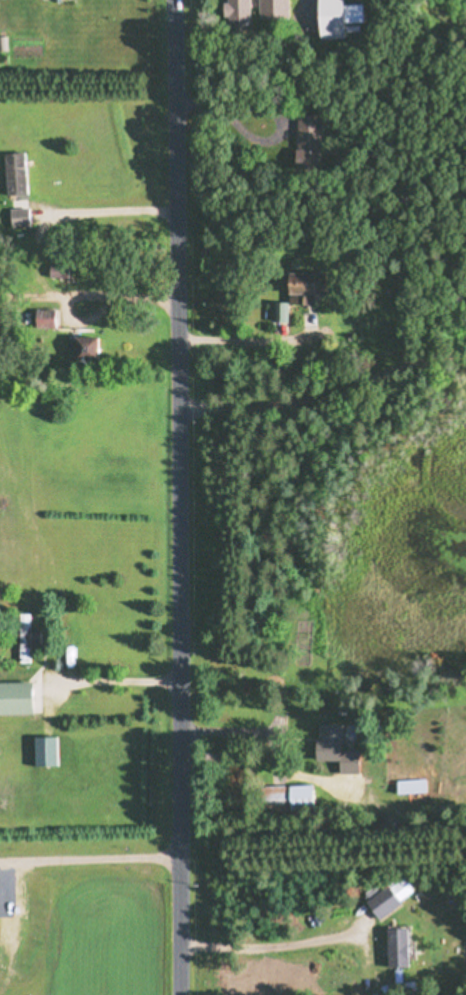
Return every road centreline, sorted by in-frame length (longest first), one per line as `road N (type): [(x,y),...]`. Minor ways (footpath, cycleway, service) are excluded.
road 1 (residential): [(180,994),(175,0)]

